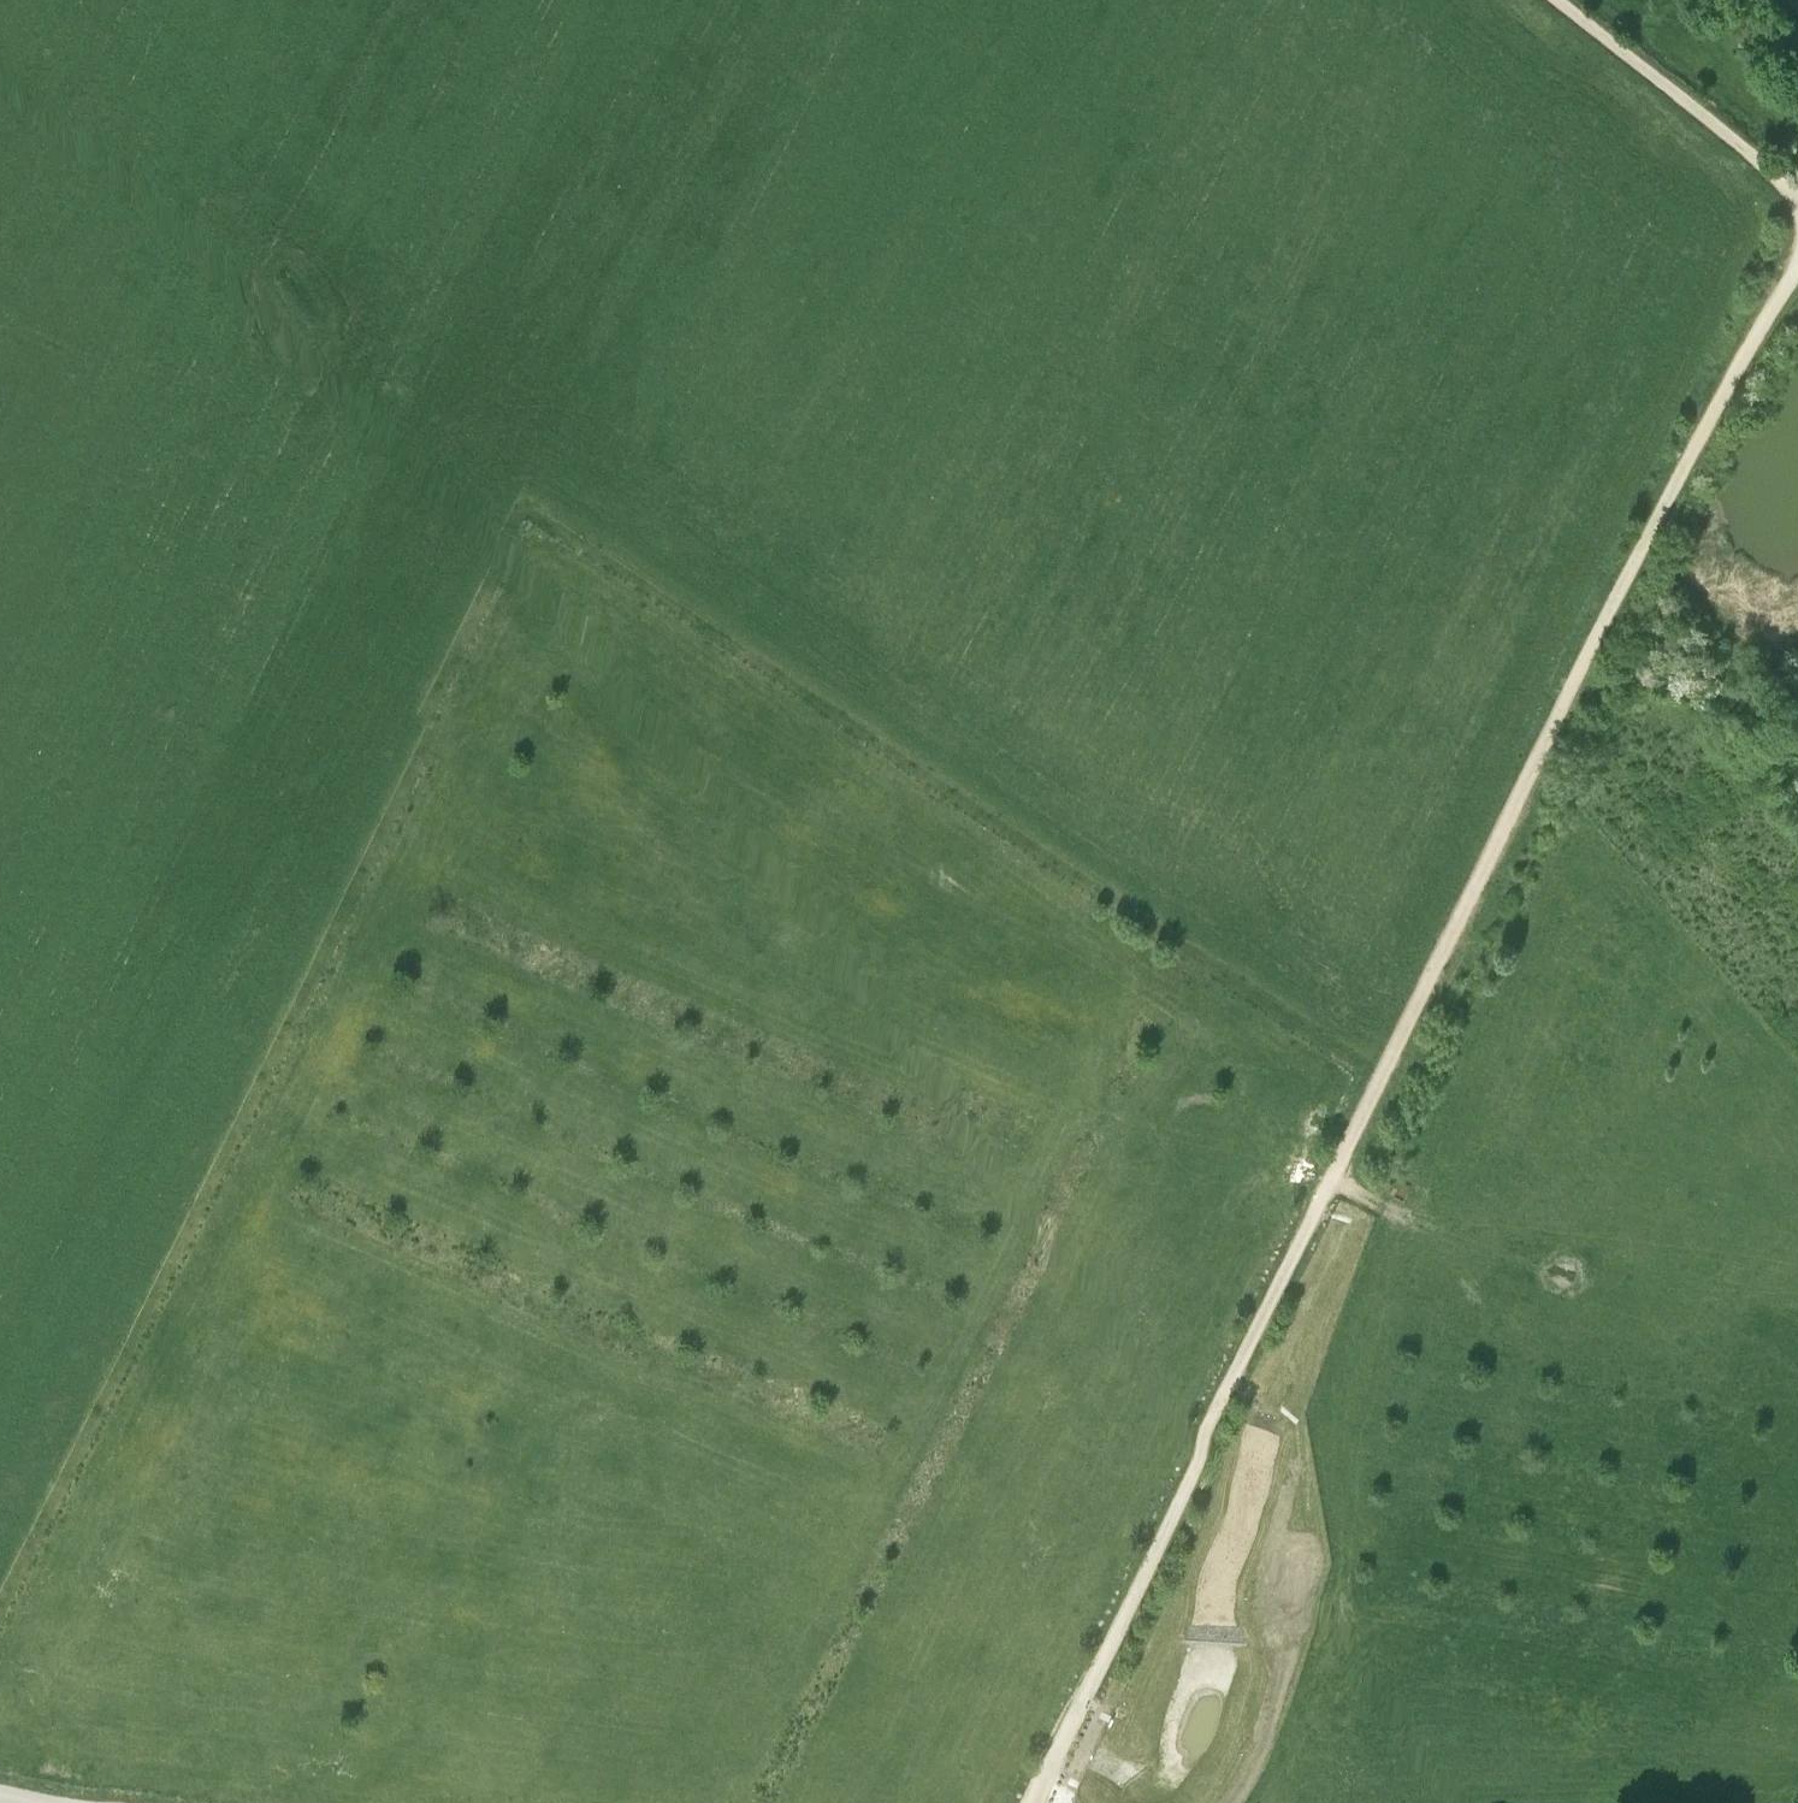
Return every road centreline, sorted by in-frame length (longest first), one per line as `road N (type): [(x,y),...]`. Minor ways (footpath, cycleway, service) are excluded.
road 1 (track): [(1797,263),(1570,686),(1029,1802)]
road 2 (track): [(1797,204),(1772,170),(1553,0)]
road 3 (unclassified): [(225,1802),(0,1760)]

